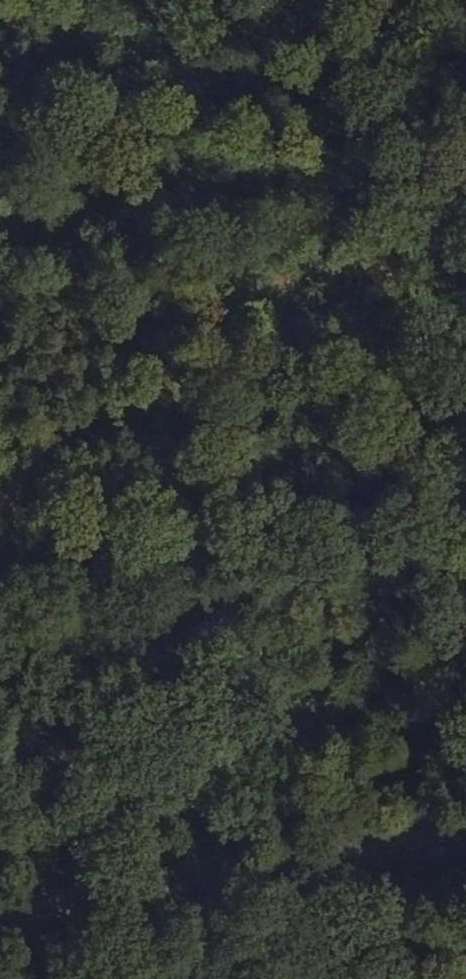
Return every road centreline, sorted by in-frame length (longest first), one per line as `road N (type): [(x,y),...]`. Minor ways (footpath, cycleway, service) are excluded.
road 1 (primary): [(0,913),(465,838)]

